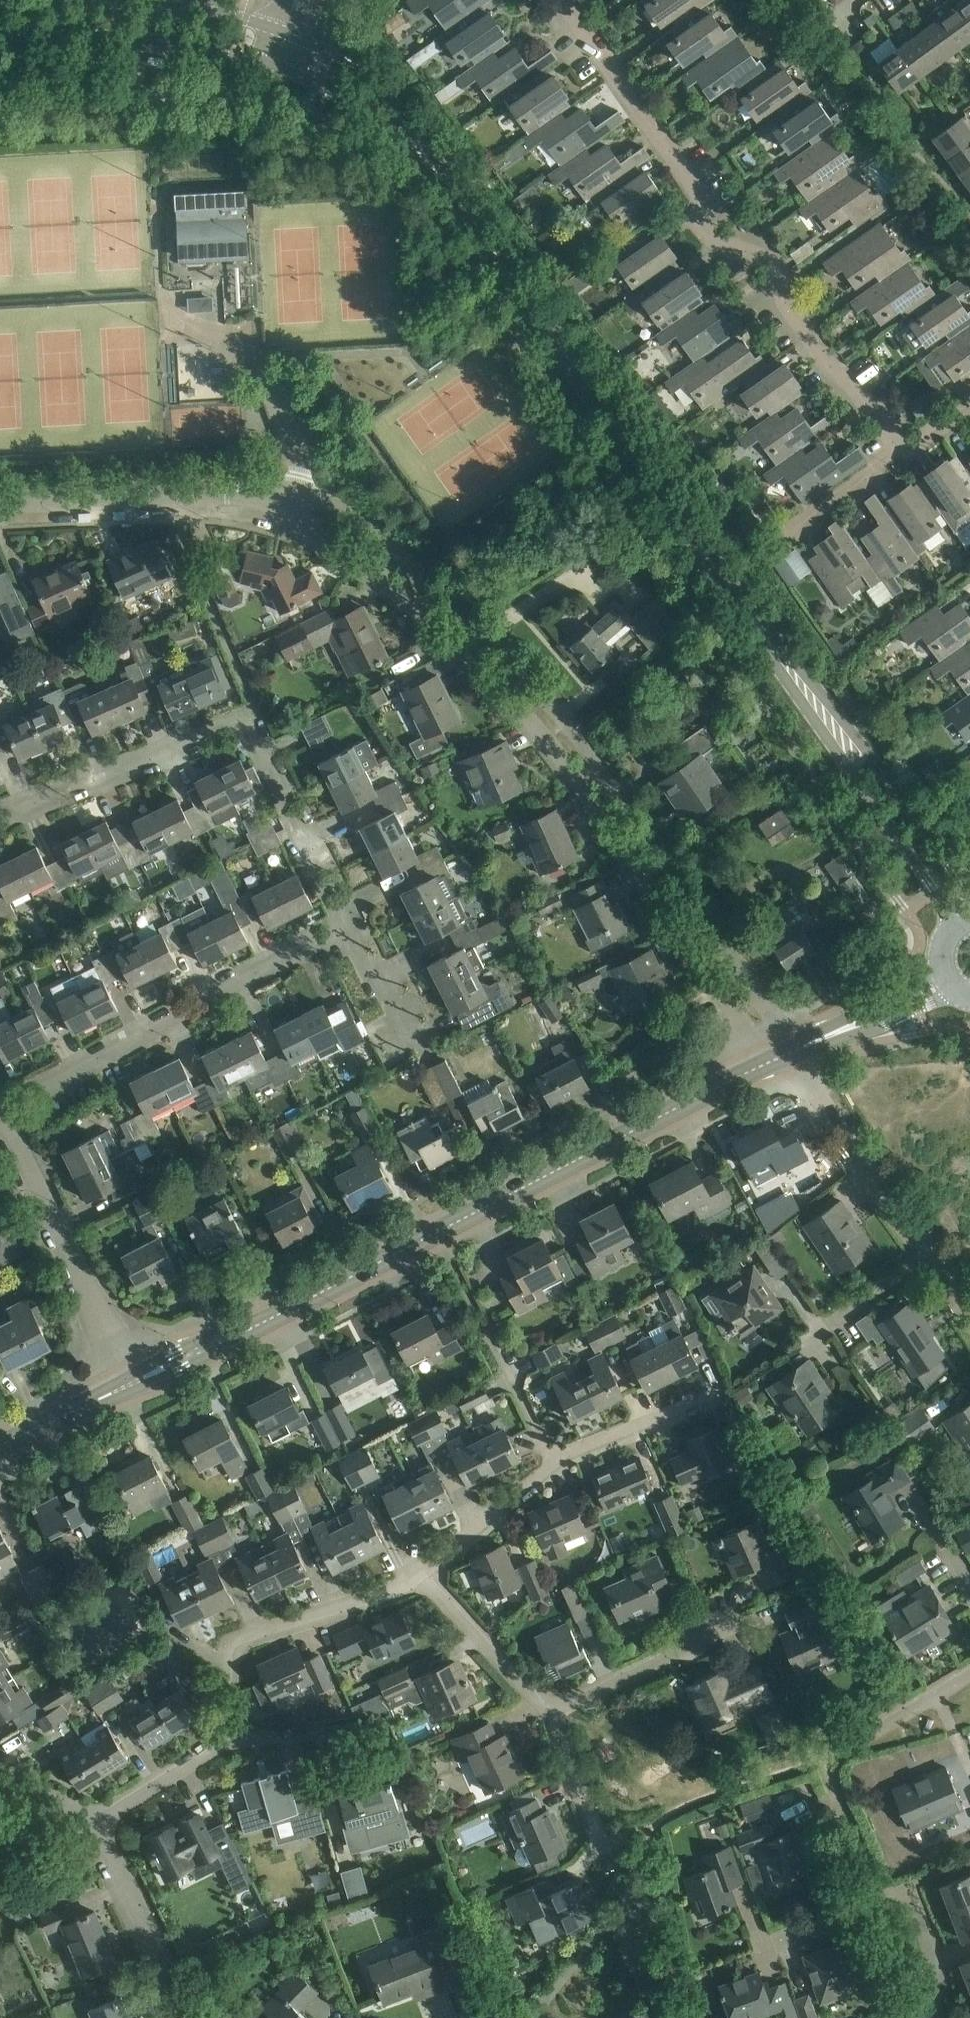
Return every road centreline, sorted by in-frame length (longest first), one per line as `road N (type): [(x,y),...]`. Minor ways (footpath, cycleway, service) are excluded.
road 1 (residential): [(797,1049),(551,704),(379,535),(330,502),(286,501)]
road 2 (residential): [(286,501),(419,609),(523,716),(572,774),(766,1064)]
road 3 (tertiary): [(133,1382),(766,1064)]
road 4 (residential): [(904,445),(887,435),(557,0)]
road 5 (secondary): [(760,632),(446,184)]
road 6 (residential): [(352,925),(242,724),(0,823)]
road 7 (residential): [(0,1113),(352,925)]
road 8 (secondary): [(760,632),(937,893),(951,929)]
road 9 (secondary): [(969,892),(869,753),(760,632)]
road 10 (residential): [(881,1903),(839,1756),(969,1671)]
road 11 (residential): [(0,1114),(133,1382)]
road 12 (residential): [(223,1734),(234,1644),(427,1576)]
road 13 (residential): [(286,501),(0,507)]
road 14 (secondary): [(274,27),(171,6),(0,2)]
road 15 (secondary): [(0,33),(170,39),(263,60)]
road 16 (residential): [(932,1256),(788,1053)]
road 17 (residential): [(180,2017),(97,1822)]
road 18 (residential): [(554,1709),(743,1618)]
road 19 (secondary): [(446,184),(397,107),(366,76),(302,38)]
road 20 (secondary): [(291,71),(379,125),(446,184)]
road 21 (residential): [(554,1709),(427,1576)]
road 22 (residential): [(553,1460),(718,1395)]
road 23 (tertiary): [(797,1049),(964,997)]
road 24 (residential): [(427,1576),(553,1460)]
road 25 (tertiary): [(939,959),(928,977),(797,1049)]
road 26 (residential): [(904,445),(768,546)]
road 27 (residential): [(97,1822),(223,1734)]
road 28 (residential): [(881,1903),(901,1899),(919,1912),(941,2017)]
road 29 (tertiary): [(0,1443),(133,1382)]
road 30 (residential): [(223,1734),(352,1698)]
road 31 (residential): [(409,1042),(352,925)]
road 32 (residential): [(825,1326),(932,1256)]
road 33 (residential): [(595,1828),(554,1709)]

